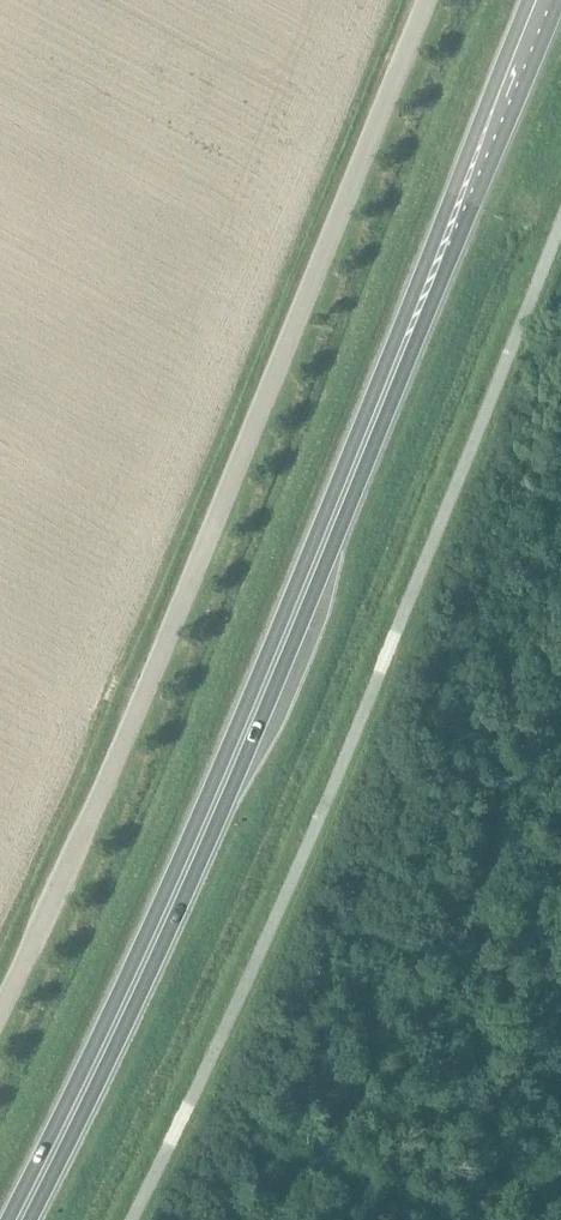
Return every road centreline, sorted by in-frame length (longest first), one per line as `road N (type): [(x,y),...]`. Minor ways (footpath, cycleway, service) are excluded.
road 1 (trunk): [(20,1219),(195,840),(544,0)]
road 2 (unclassified): [(0,977),(105,775),(425,0)]

